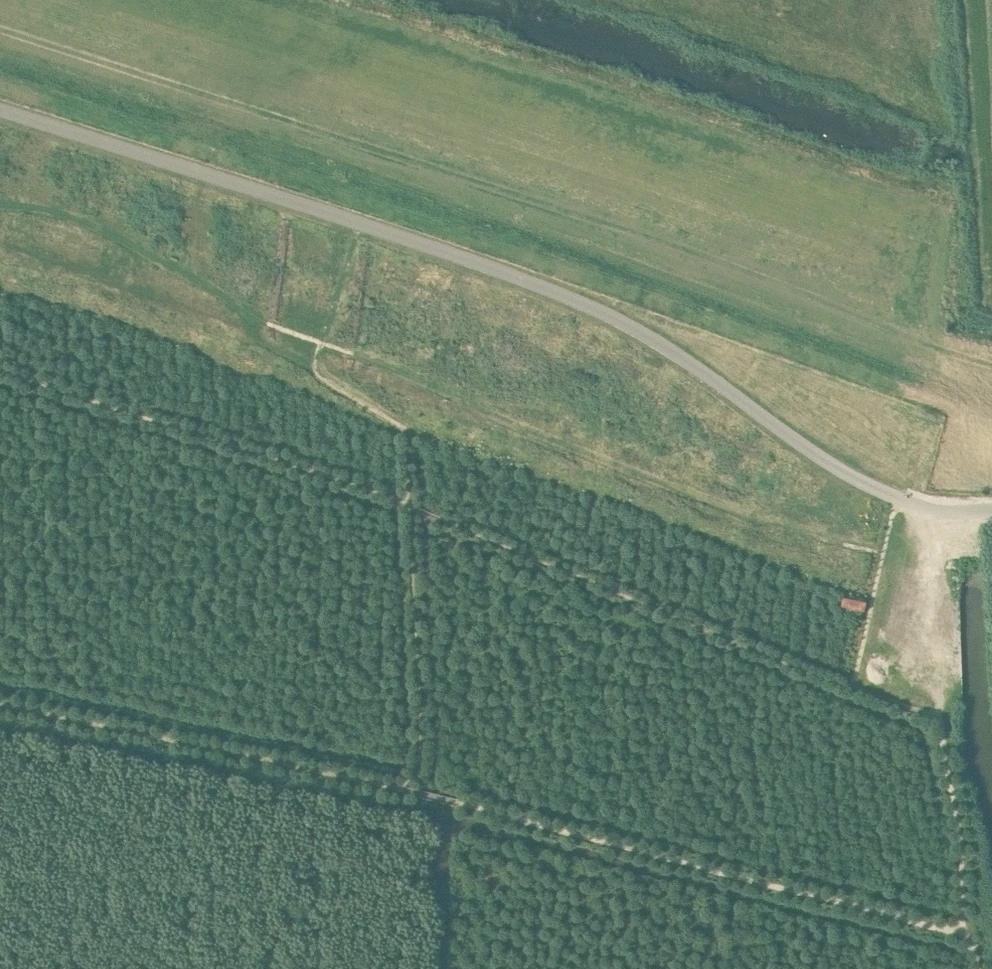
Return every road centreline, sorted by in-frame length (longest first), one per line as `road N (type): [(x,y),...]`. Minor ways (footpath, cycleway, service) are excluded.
road 1 (track): [(0,29),(558,210),(991,365)]

